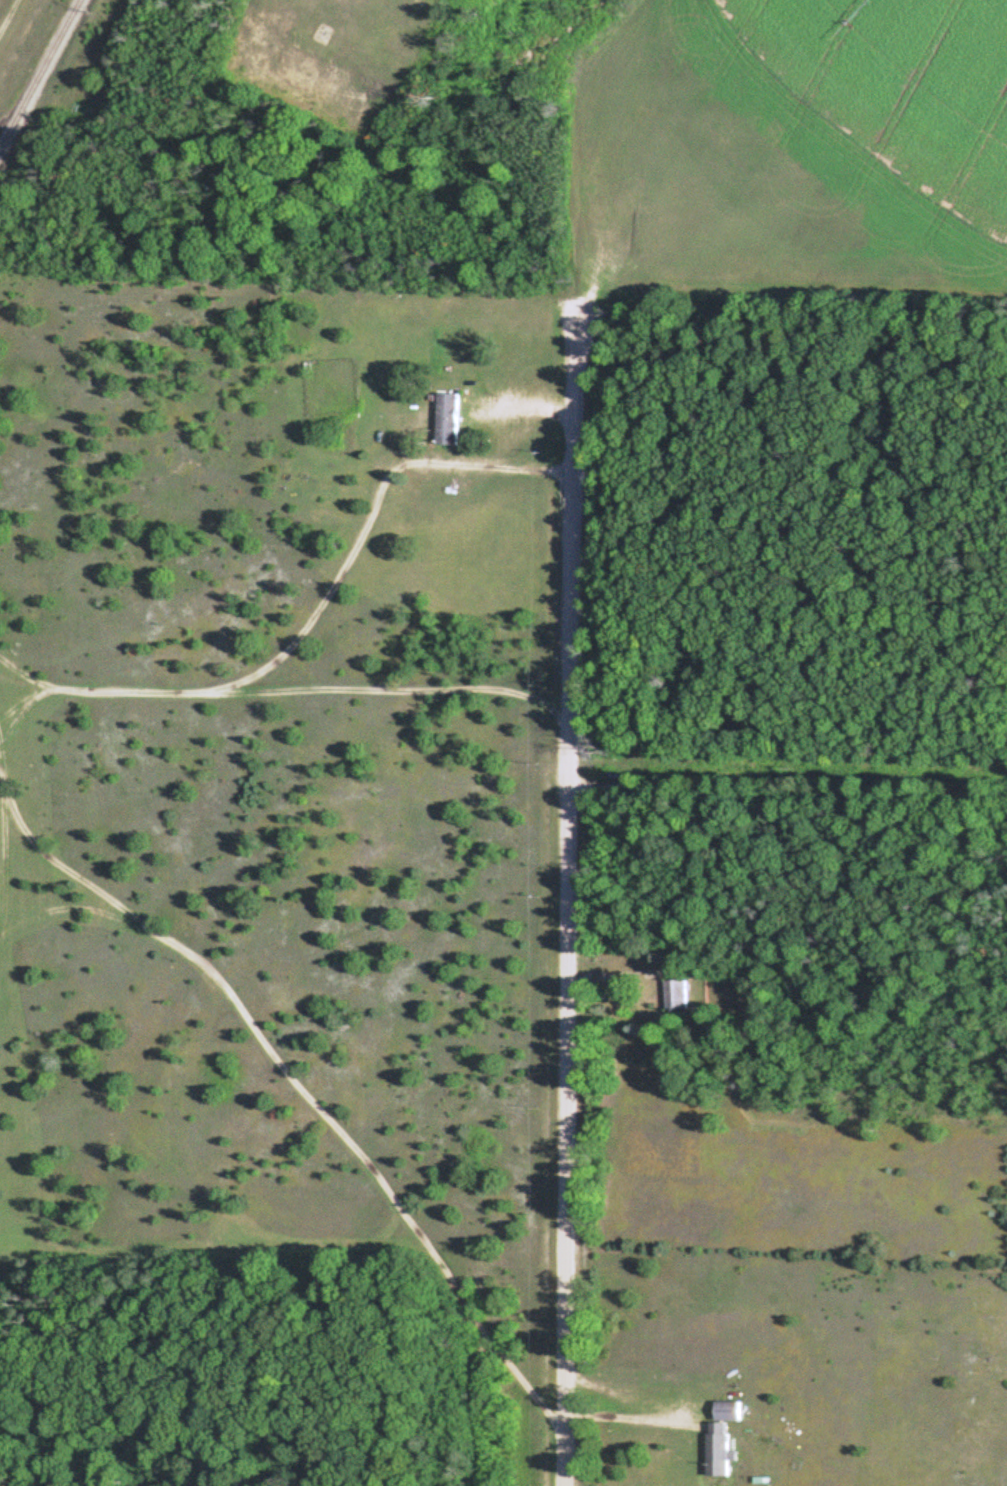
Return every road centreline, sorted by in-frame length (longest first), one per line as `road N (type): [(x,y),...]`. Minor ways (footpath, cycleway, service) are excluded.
road 1 (residential): [(562,1485),(577,302)]

